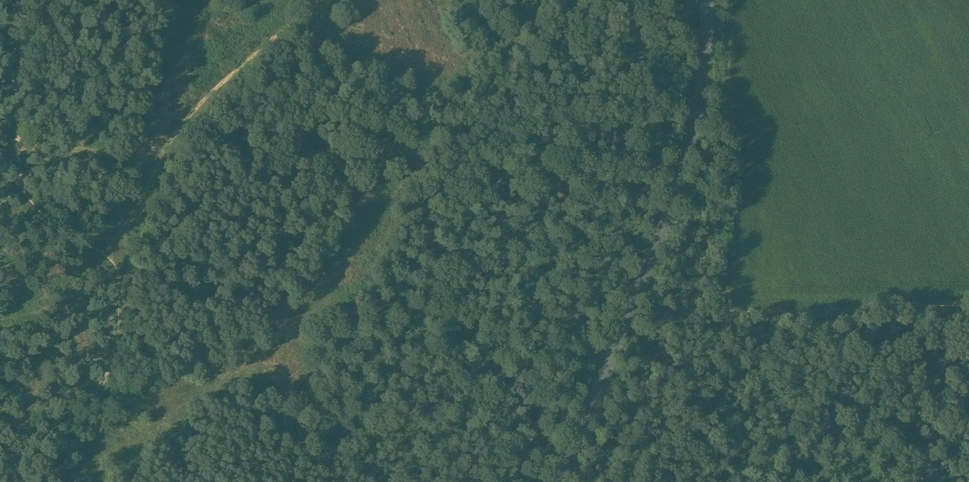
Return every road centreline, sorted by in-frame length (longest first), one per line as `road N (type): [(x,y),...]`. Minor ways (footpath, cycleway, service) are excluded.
road 1 (secondary): [(562,481),(683,171),(702,83),(706,0)]
road 2 (track): [(101,384),(119,327),(117,282),(101,254),(63,223),(10,213),(18,0)]

